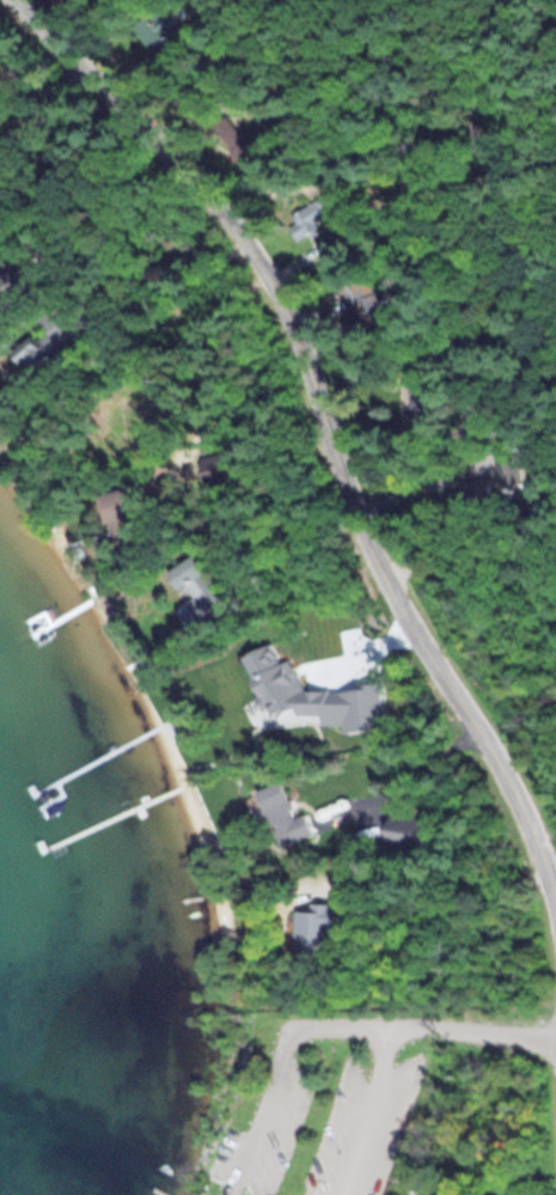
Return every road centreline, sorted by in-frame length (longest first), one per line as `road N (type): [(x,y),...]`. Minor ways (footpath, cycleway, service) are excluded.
road 1 (residential): [(18,0),(257,255),(397,600),(518,789),(555,886)]

